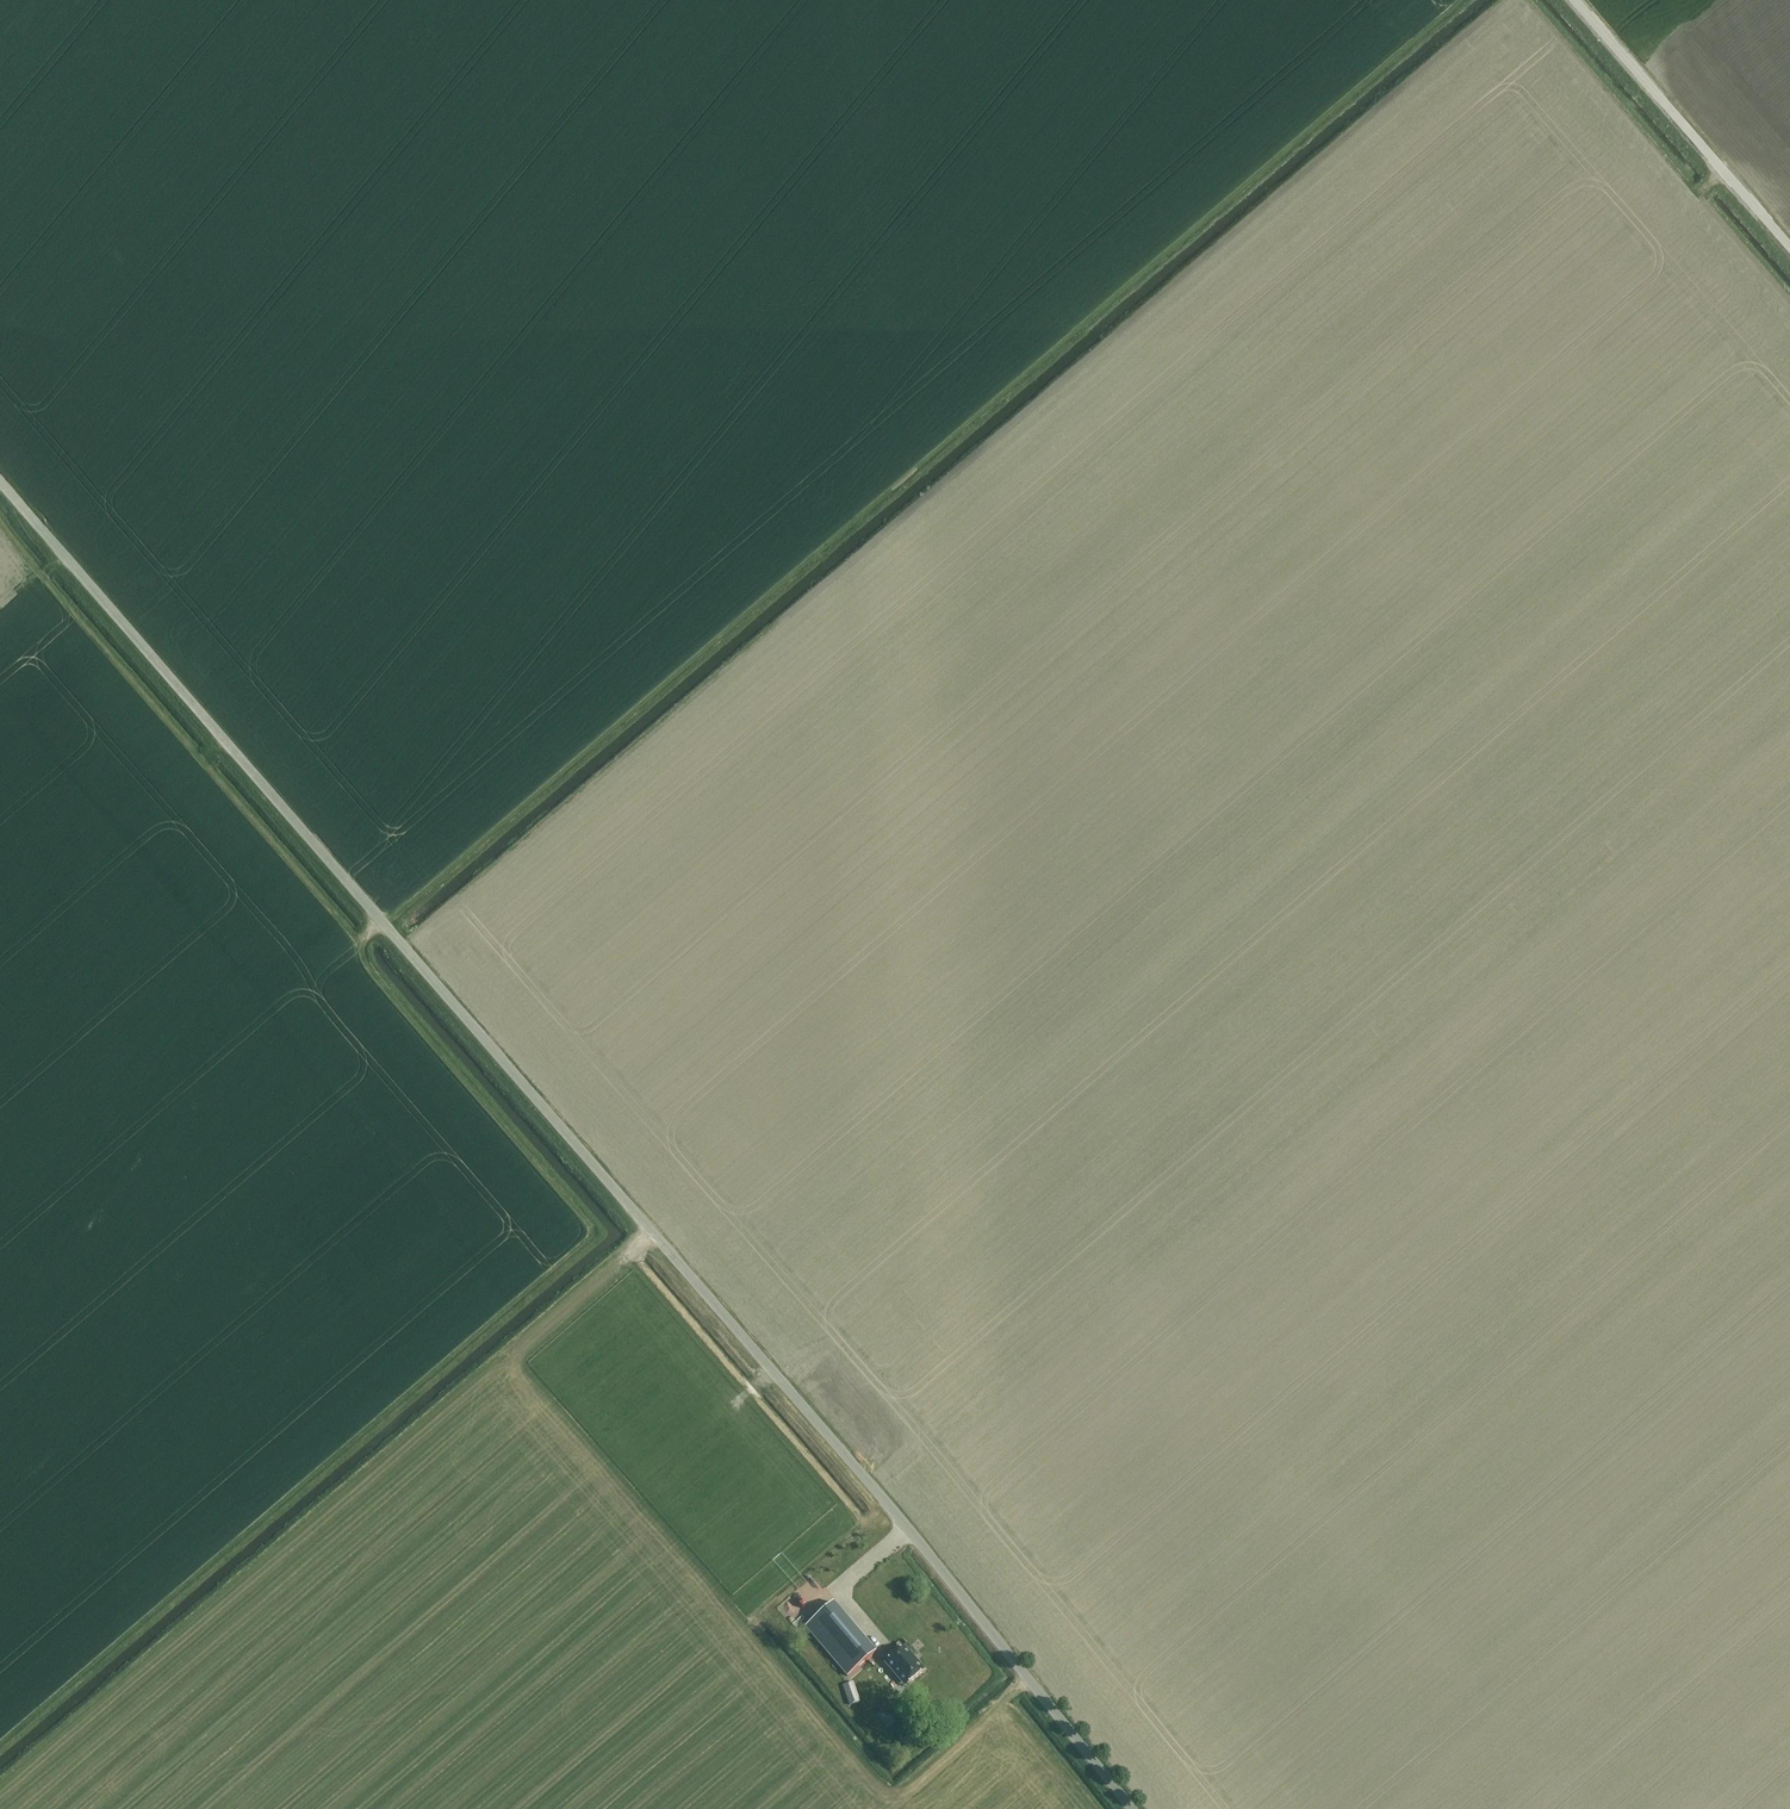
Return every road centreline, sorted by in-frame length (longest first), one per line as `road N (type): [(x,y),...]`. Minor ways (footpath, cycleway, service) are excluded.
road 1 (unclassified): [(1133,1808),(906,1527),(0,480)]
road 2 (tertiary): [(1789,247),(1573,0)]

